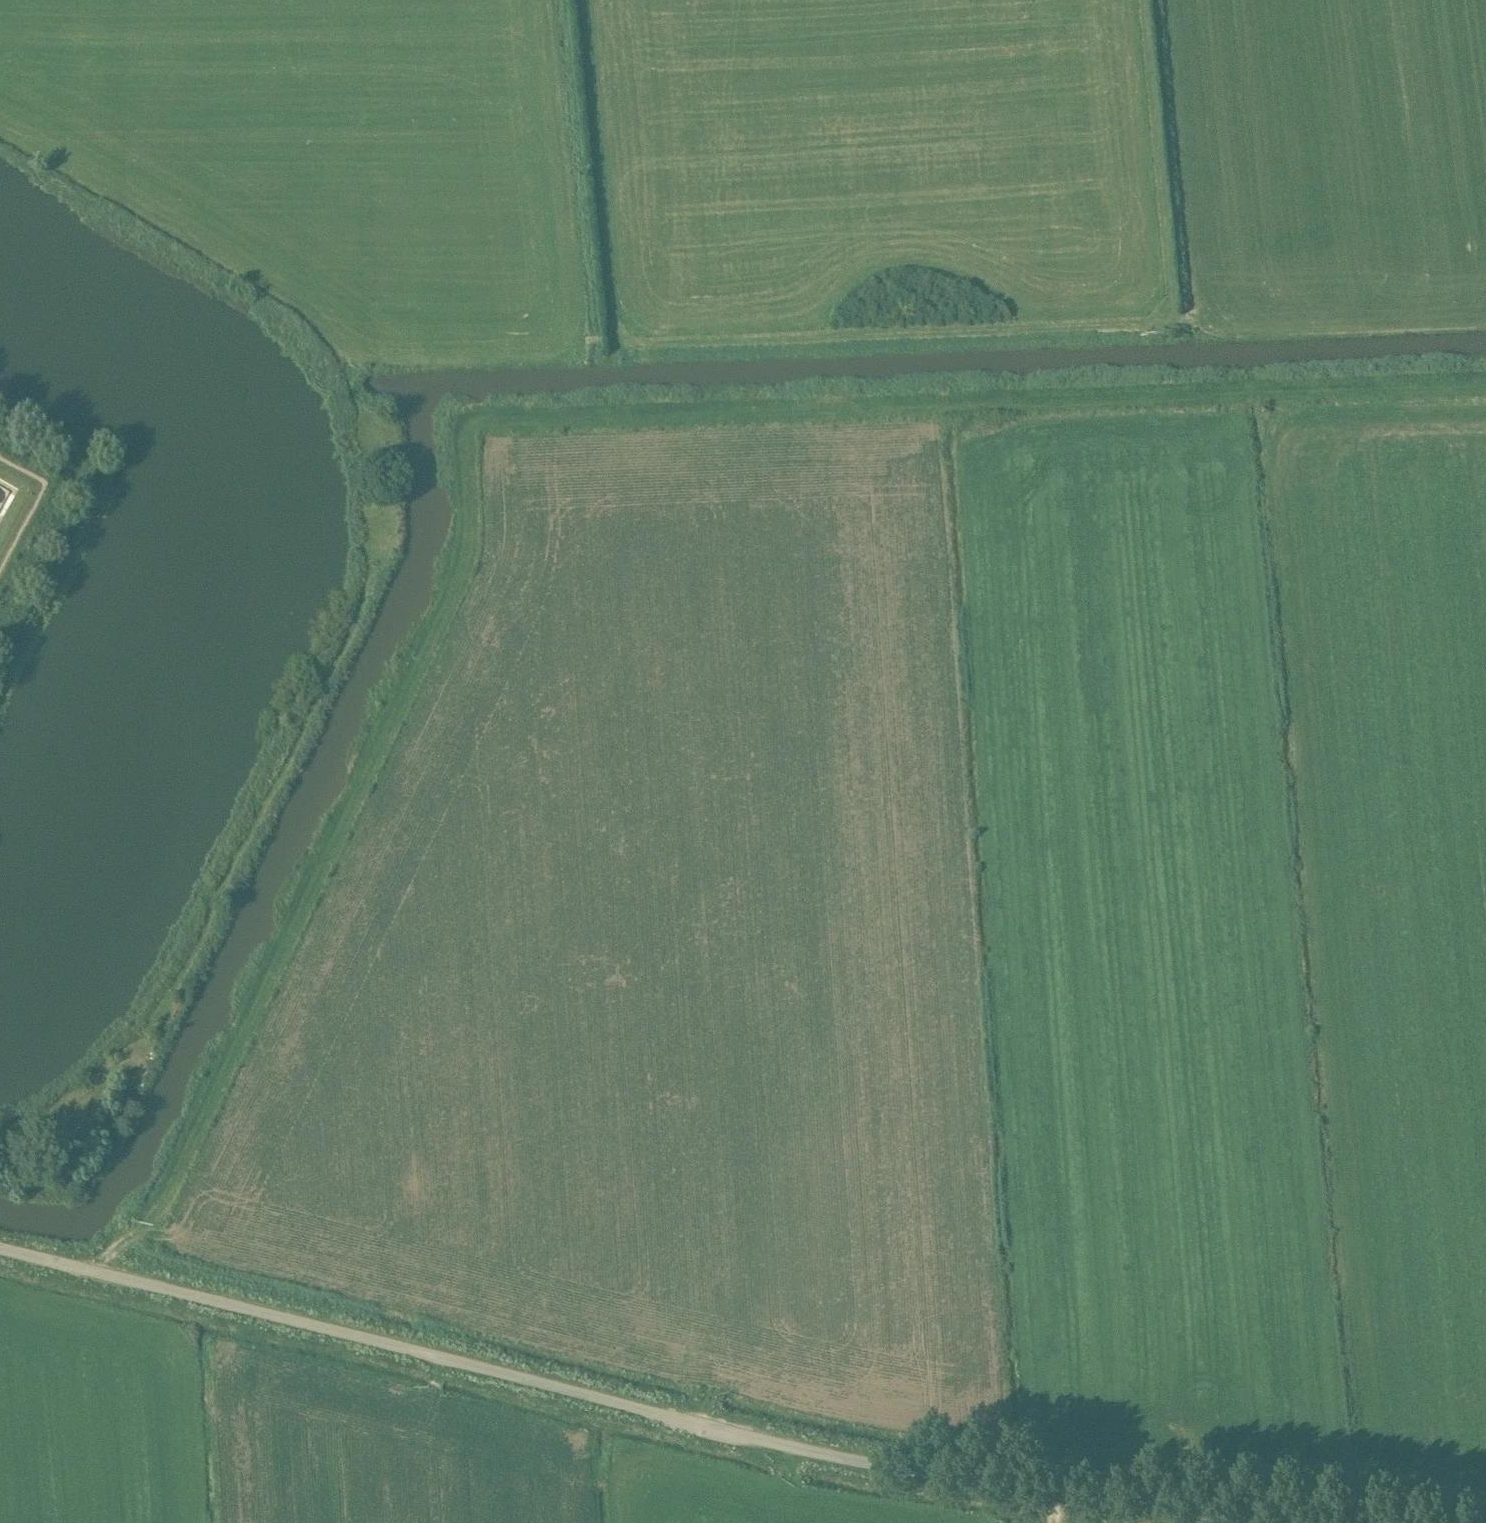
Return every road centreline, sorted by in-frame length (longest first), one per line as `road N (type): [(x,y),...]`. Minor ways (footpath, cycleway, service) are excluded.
road 1 (unclassified): [(1273,1522),(875,1463),(0,1247)]

